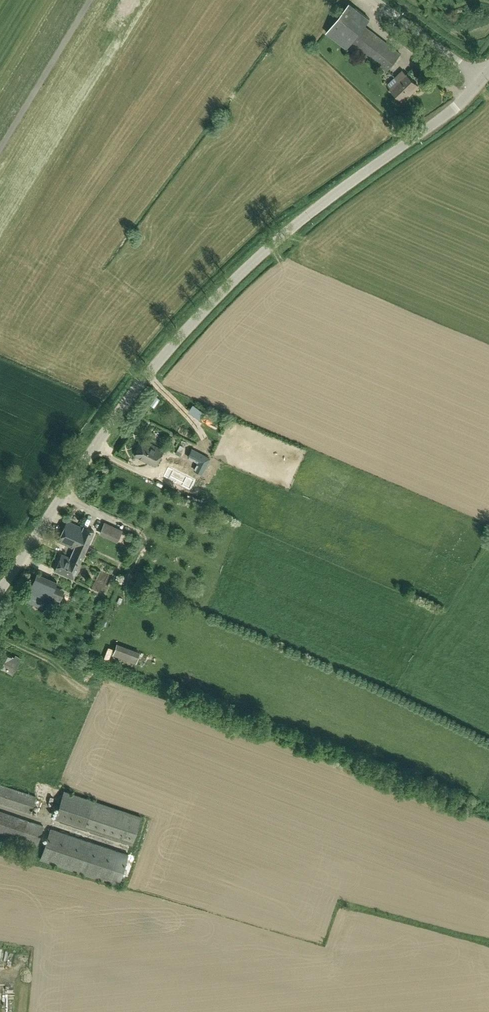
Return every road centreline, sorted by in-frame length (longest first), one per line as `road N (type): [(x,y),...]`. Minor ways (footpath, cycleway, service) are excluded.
road 1 (tertiary): [(0,591),(137,390),(199,317),(297,223),(482,79)]
road 2 (unclassified): [(482,79),(373,0)]

